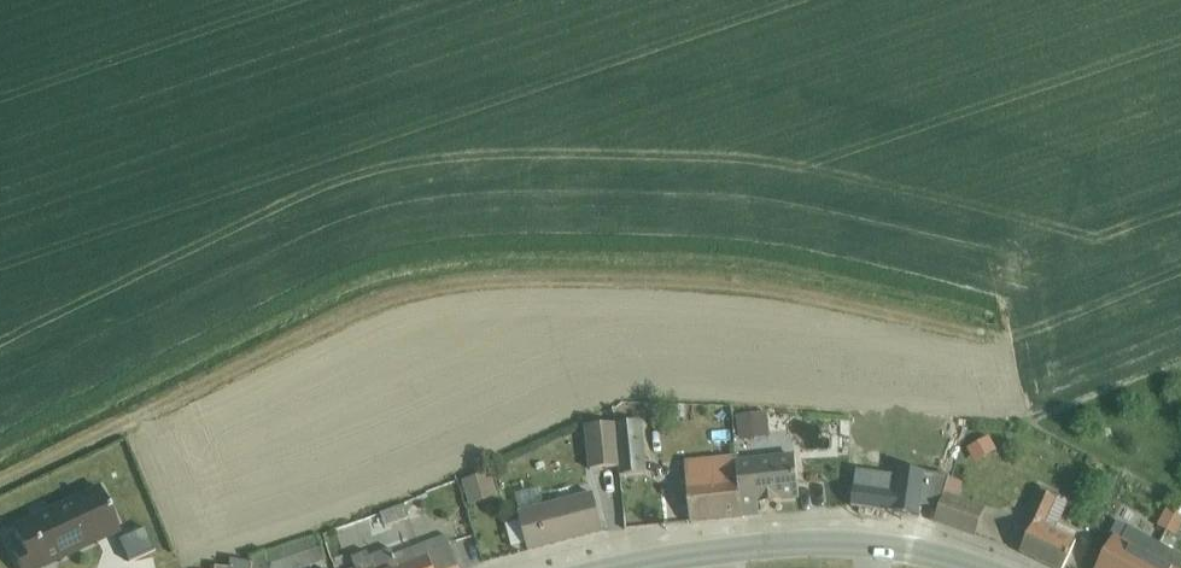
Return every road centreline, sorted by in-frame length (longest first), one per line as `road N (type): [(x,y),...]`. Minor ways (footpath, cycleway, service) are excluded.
road 1 (tertiary): [(620,567),(698,551),(893,551),(944,567)]

